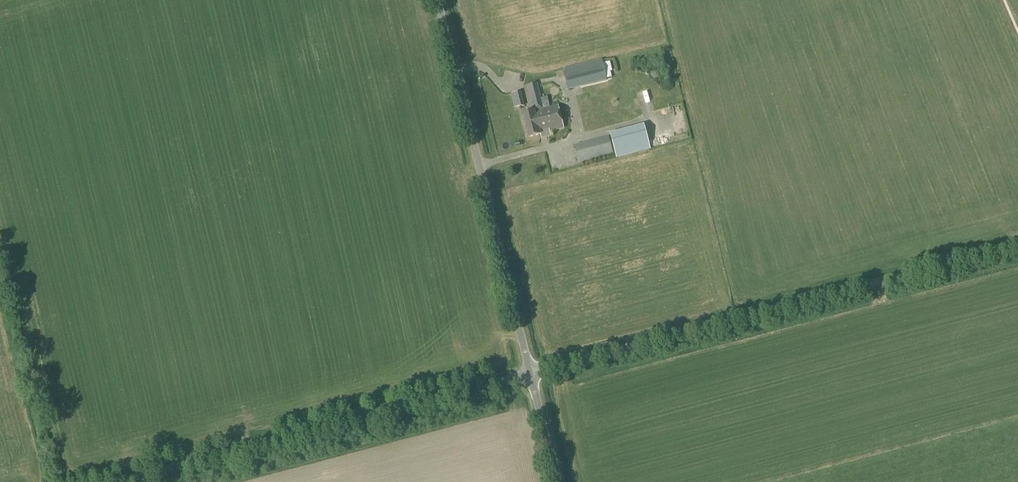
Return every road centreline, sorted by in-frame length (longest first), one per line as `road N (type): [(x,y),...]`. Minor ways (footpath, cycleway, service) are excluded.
road 1 (unclassified): [(529,373),(1017,245)]
road 2 (unclassified): [(117,481),(529,373)]
road 3 (unclassified): [(529,373),(437,0)]

